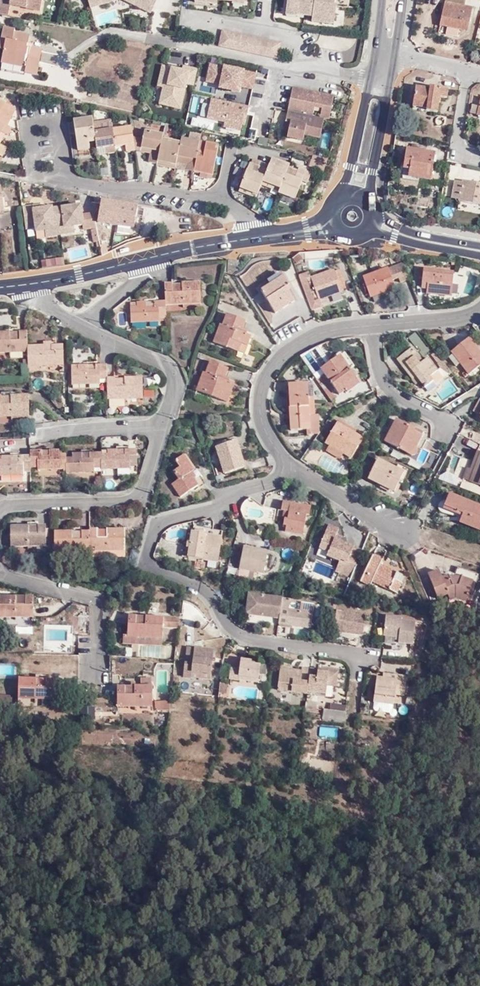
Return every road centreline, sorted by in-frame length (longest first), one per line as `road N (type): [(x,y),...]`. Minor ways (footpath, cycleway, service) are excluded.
road 1 (residential): [(295,473),(157,523),(145,559),(211,593),(248,640),(360,655)]
road 2 (residential): [(254,238),(242,215),(220,202),(35,172)]
road 3 (residential): [(373,325),(337,329),(268,375),(262,419),(295,473)]
road 4 (residential): [(162,429),(141,499),(0,514)]
road 5 (secondary): [(382,0),(350,167),(335,204)]
road 6 (residential): [(0,570),(98,600),(98,670)]
road 7 (residential): [(79,326),(171,370),(176,387),(162,429)]
road 8 (secondary): [(370,204),(394,55)]
road 9 (residential): [(373,325),(386,389),(447,424)]
road 10 (residential): [(295,473),(411,540)]
road 11 (secondary): [(32,284),(154,257)]

